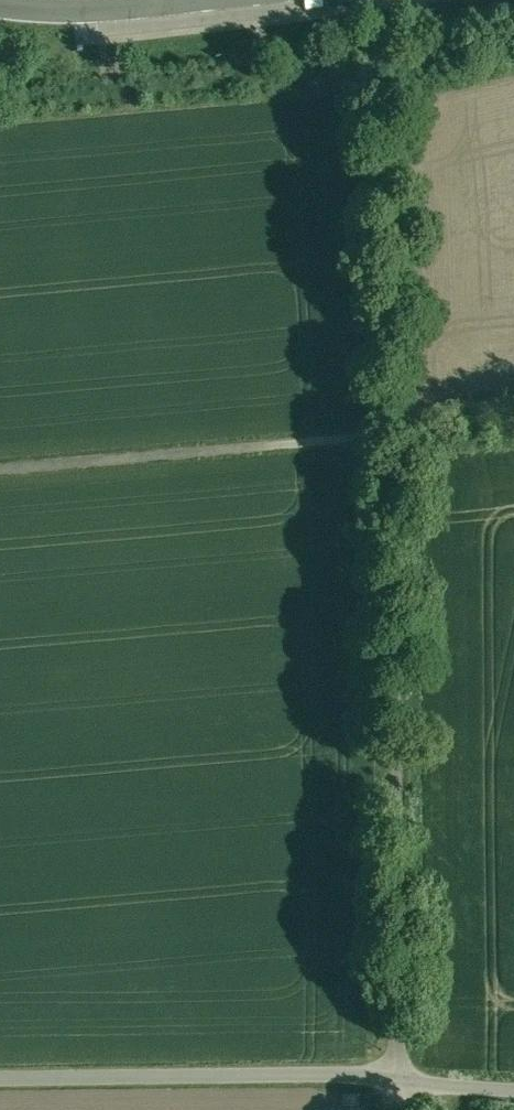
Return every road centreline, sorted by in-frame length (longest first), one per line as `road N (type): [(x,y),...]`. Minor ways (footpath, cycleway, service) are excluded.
road 1 (unclassified): [(406,1088),(399,435),(513,422)]
road 2 (track): [(380,137),(399,435),(0,469)]
road 3 (unclassified): [(406,1088),(0,1076)]

